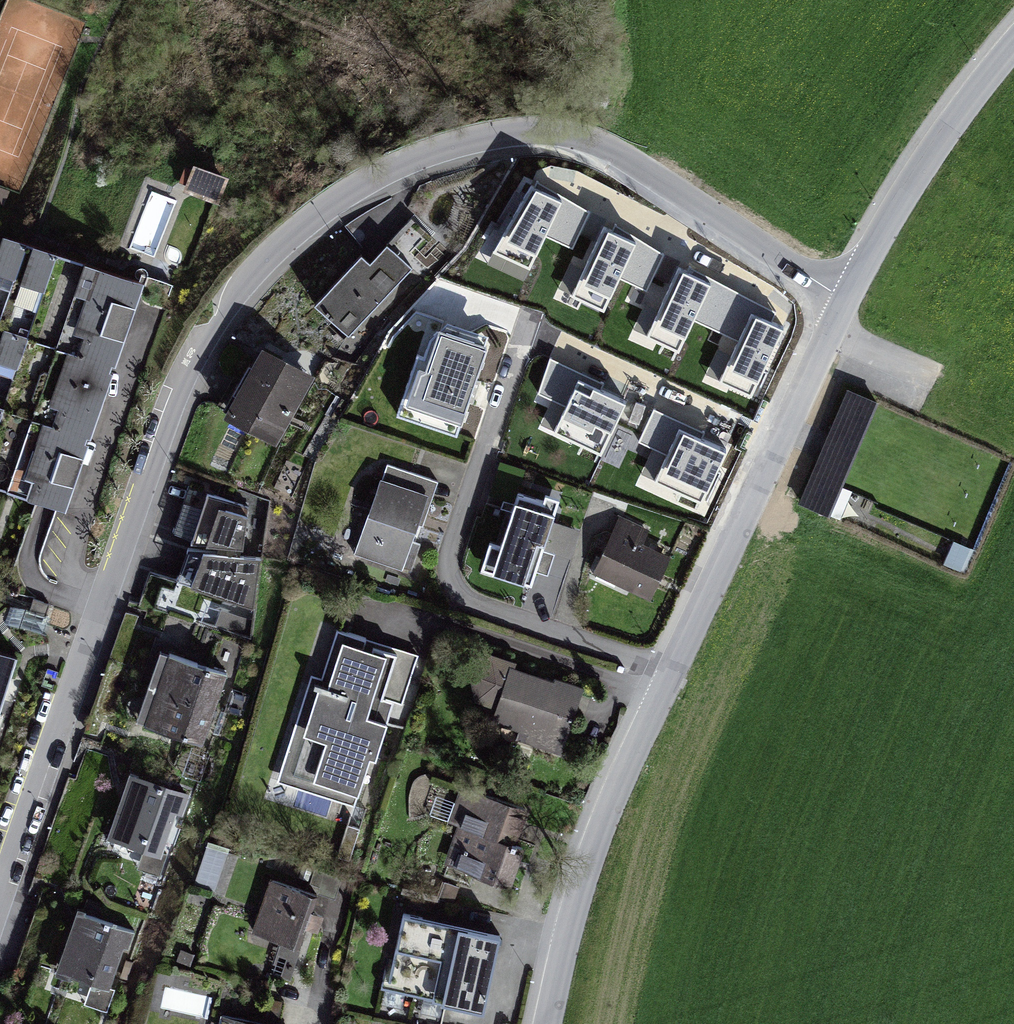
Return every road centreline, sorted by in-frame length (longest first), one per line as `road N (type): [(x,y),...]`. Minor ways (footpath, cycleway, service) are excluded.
road 1 (residential): [(844,304),(613,153),(568,136),(473,140),(380,178),(295,236),(226,302),(186,376),(0,920)]
road 2 (residential): [(532,317),(450,556),(450,587),(673,672)]
road 3 (residential): [(673,672),(844,304)]
road 4 (residential): [(545,1023),(608,812),(673,672)]
road 5 (unclassified): [(844,304),(931,155),(1013,49)]

